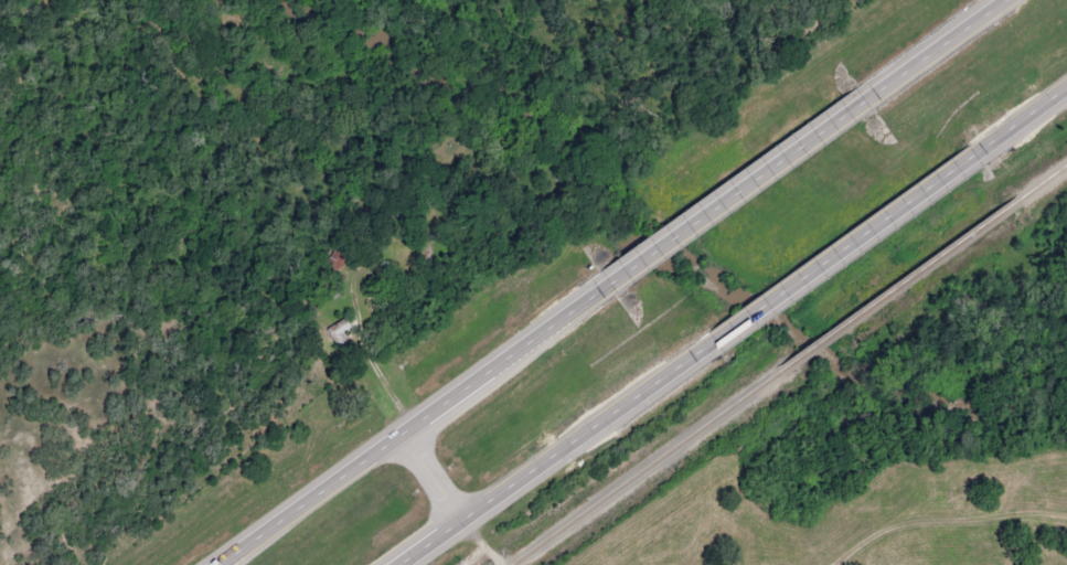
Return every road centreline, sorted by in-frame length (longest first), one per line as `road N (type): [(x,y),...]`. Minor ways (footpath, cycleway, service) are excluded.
road 1 (trunk): [(616,276),(227,564)]
road 2 (trunk): [(400,564),(719,335)]
road 3 (trunk): [(719,335),(986,143)]
road 4 (trunk): [(878,88),(616,276)]
road 5 (trunk): [(1003,0),(878,88)]

